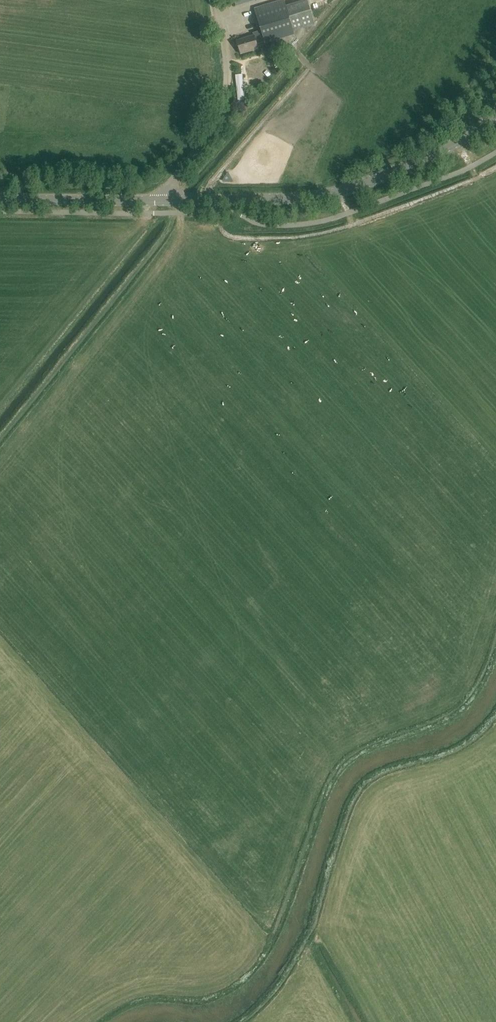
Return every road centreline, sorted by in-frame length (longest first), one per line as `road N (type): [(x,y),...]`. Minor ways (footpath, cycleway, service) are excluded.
road 1 (tertiary): [(0,199),(313,199),(401,169),(465,138),(495,112)]

